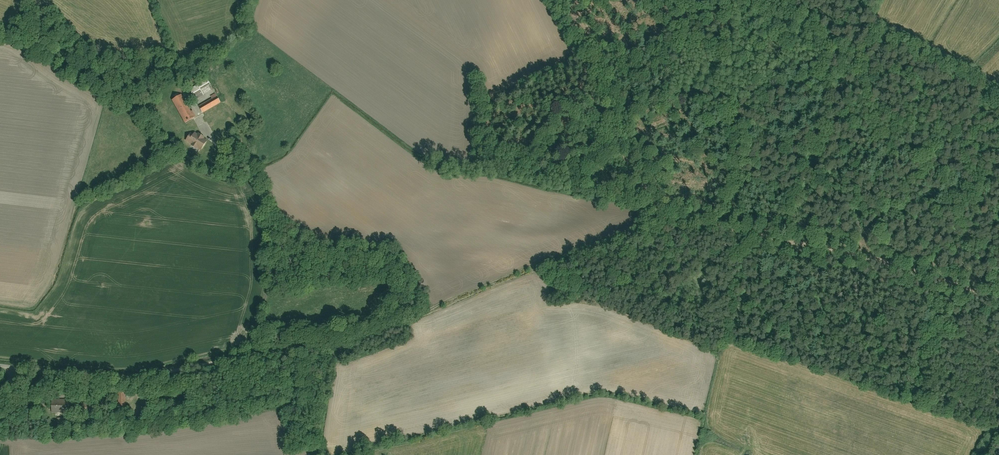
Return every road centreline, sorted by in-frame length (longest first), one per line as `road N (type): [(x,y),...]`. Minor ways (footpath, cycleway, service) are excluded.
road 1 (track): [(998,302),(845,255),(658,219),(550,0)]
road 2 (residential): [(16,368),(132,377),(251,356),(280,236),(255,178),(215,141)]
road 3 (track): [(658,219),(346,347),(251,356)]

